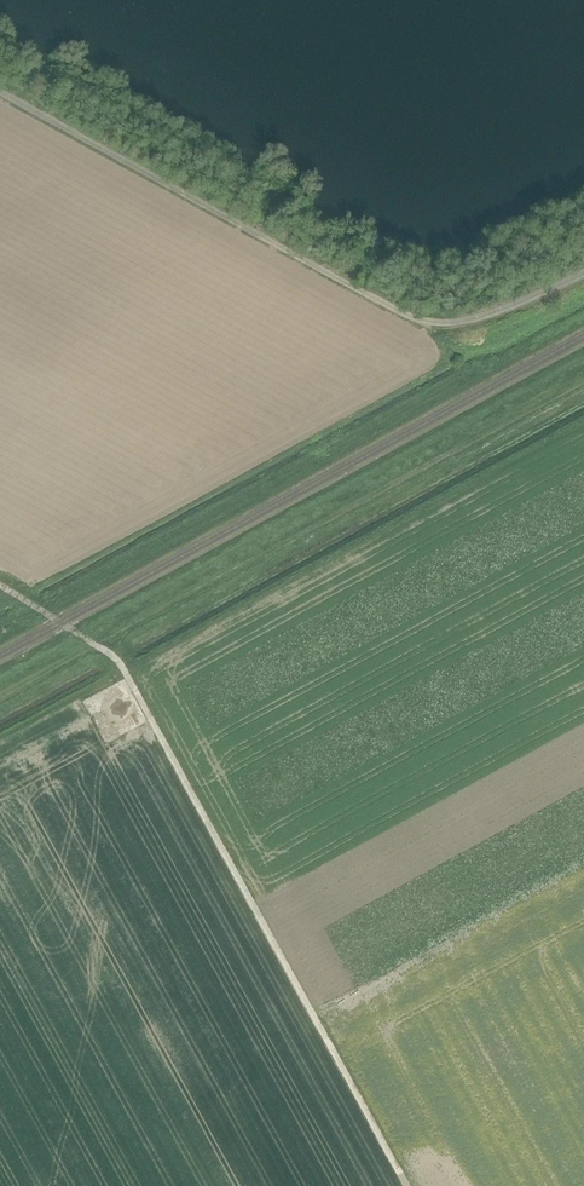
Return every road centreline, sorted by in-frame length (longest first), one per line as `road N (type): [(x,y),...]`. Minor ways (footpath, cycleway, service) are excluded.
road 1 (unclassified): [(0,92),(410,317),(436,322),(494,314),(583,273)]

